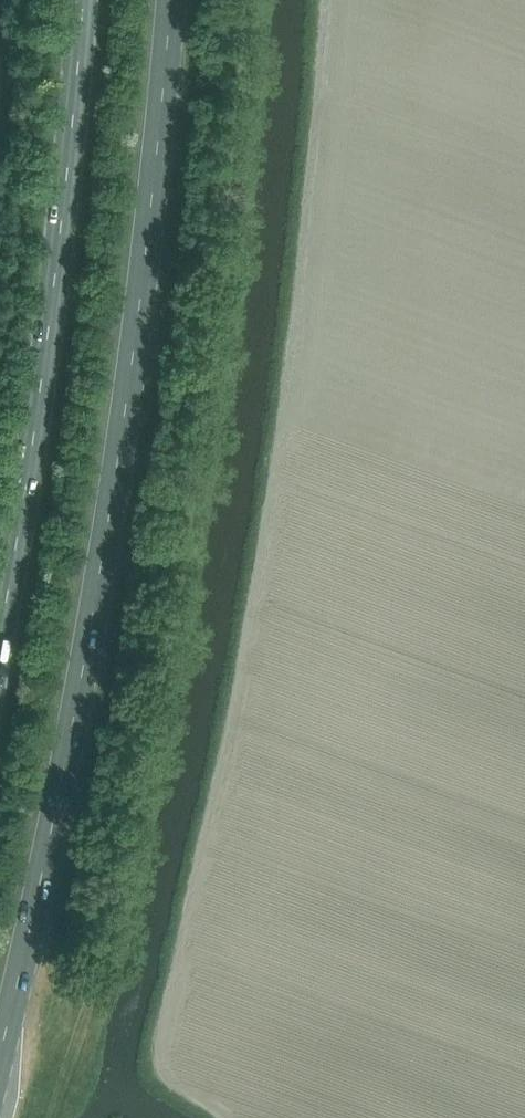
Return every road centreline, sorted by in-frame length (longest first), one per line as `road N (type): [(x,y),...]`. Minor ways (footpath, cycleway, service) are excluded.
road 1 (primary): [(0,1052),(42,891),(142,289),(167,0)]
road 2 (primary): [(82,0),(53,296),(0,613)]

